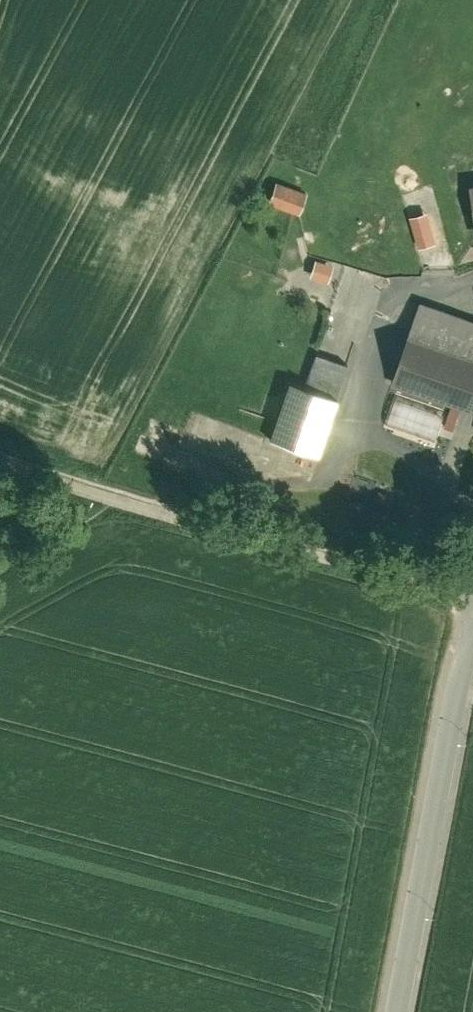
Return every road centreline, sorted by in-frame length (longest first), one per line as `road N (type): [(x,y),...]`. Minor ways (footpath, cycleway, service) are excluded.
road 1 (residential): [(472,601),(96,498),(0,463)]
road 2 (unclassified): [(398,1011),(472,642)]

